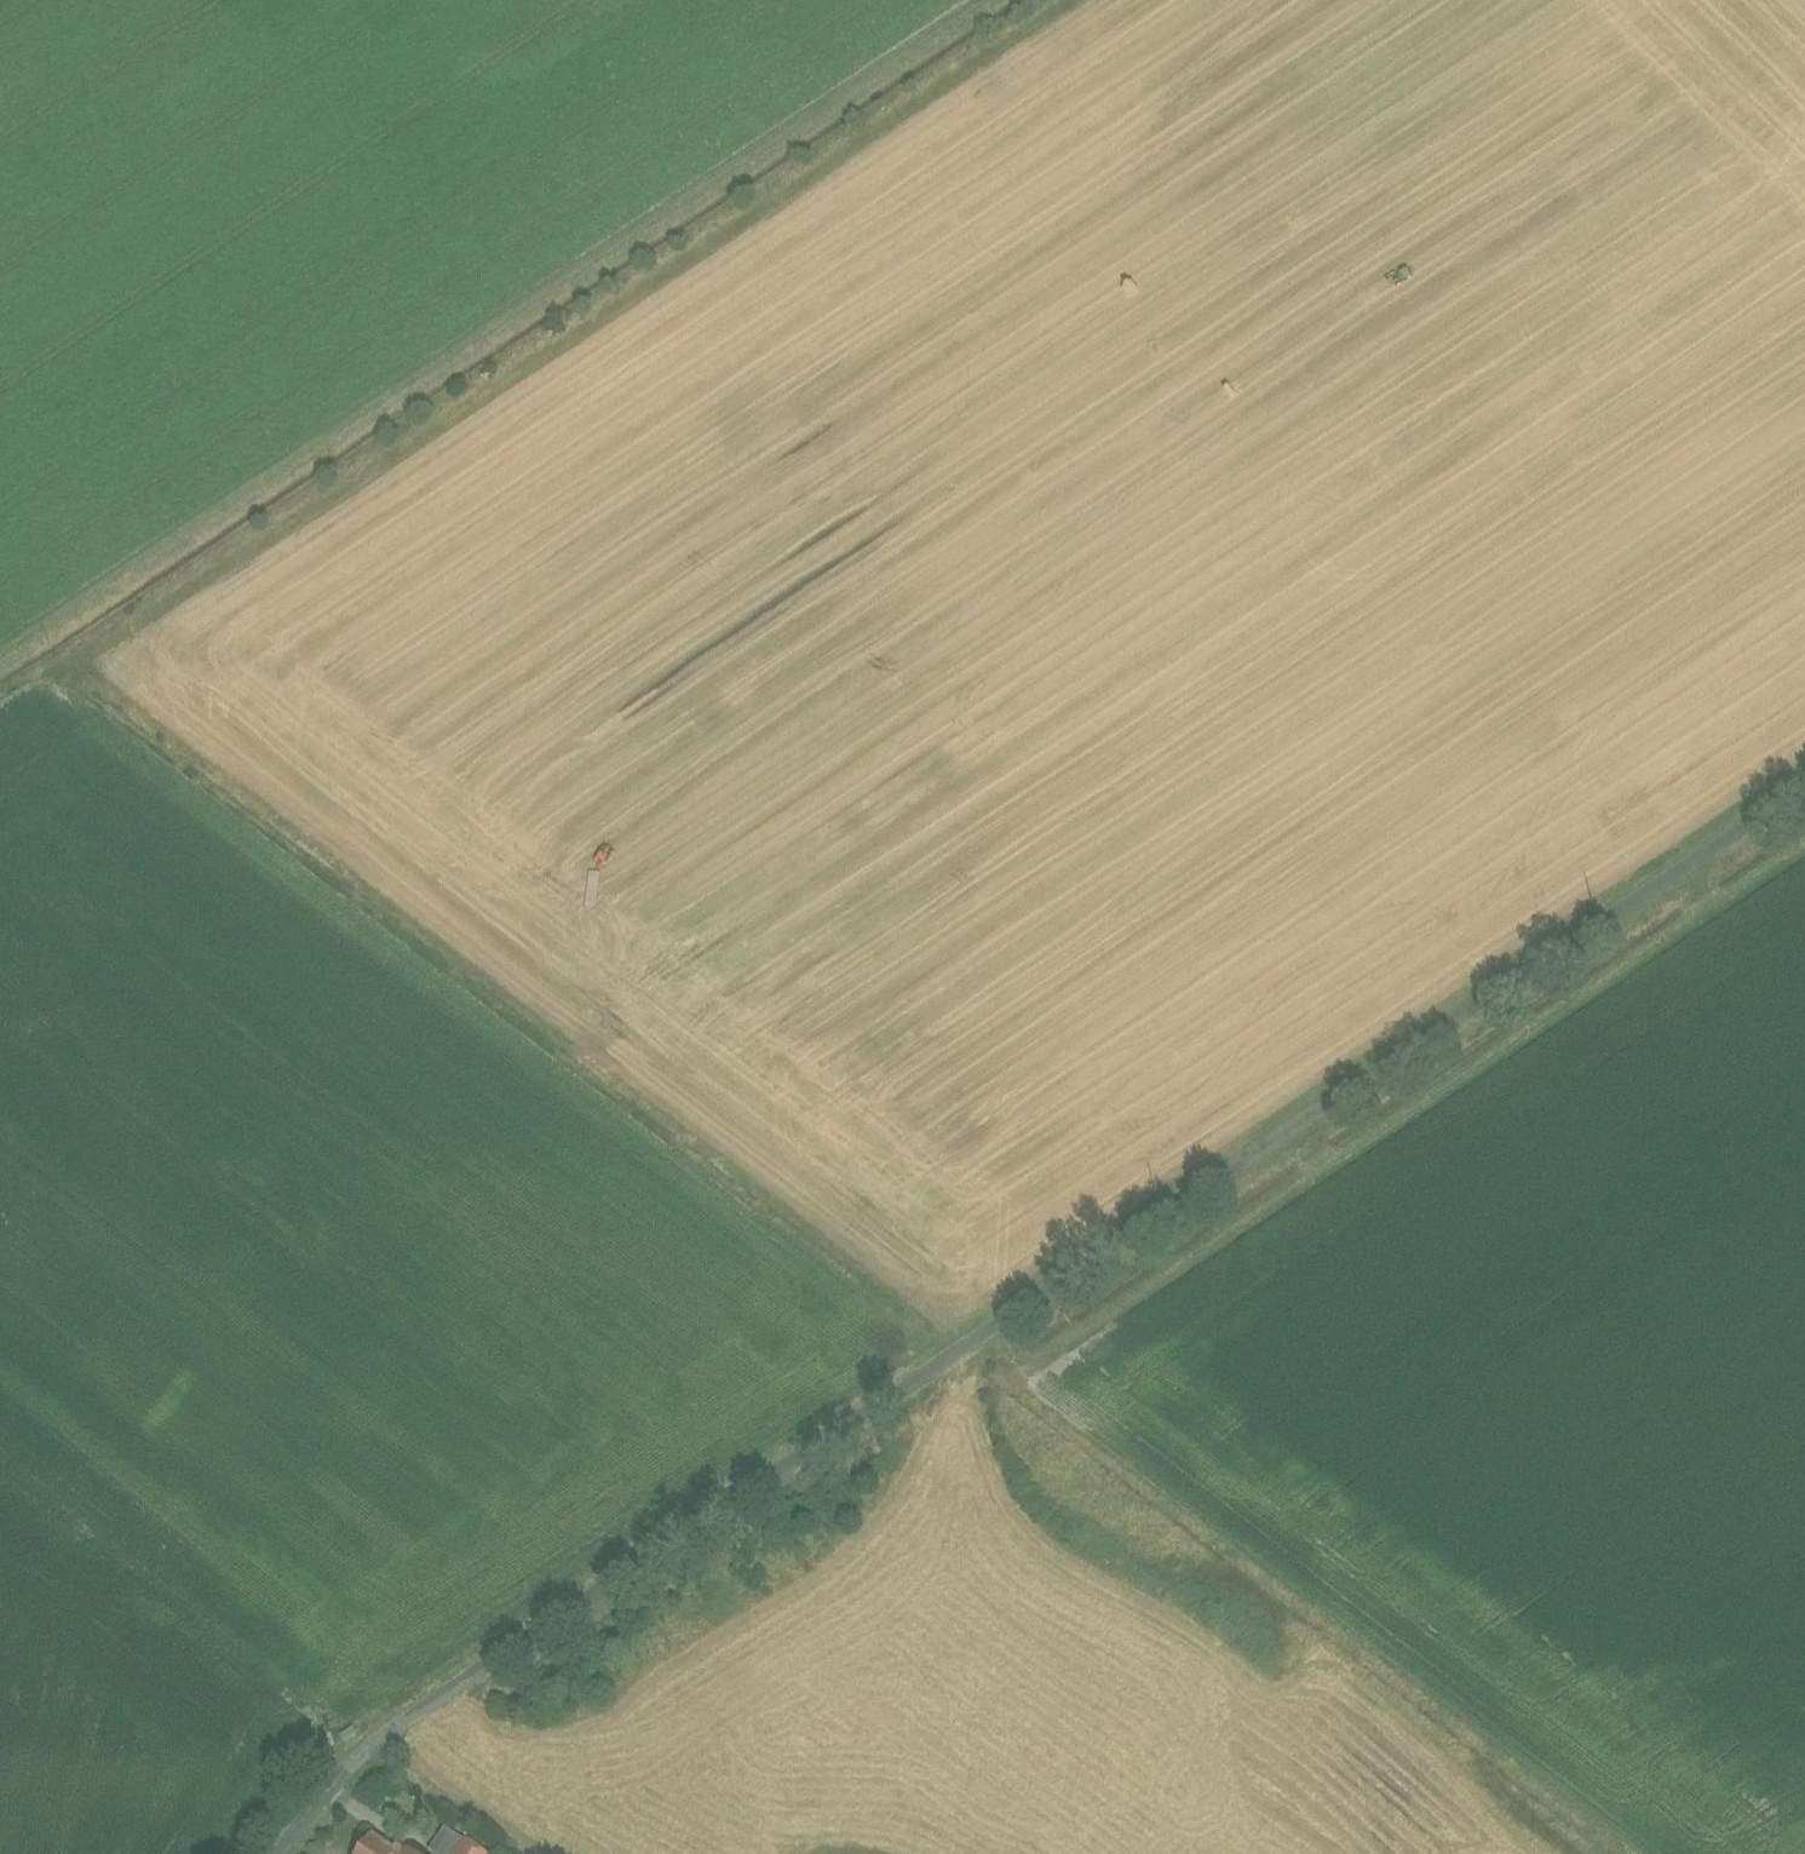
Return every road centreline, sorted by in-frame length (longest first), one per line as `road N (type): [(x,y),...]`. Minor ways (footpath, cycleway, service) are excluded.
road 1 (residential): [(261,1853),(307,1781),(990,1343),(1804,788)]

